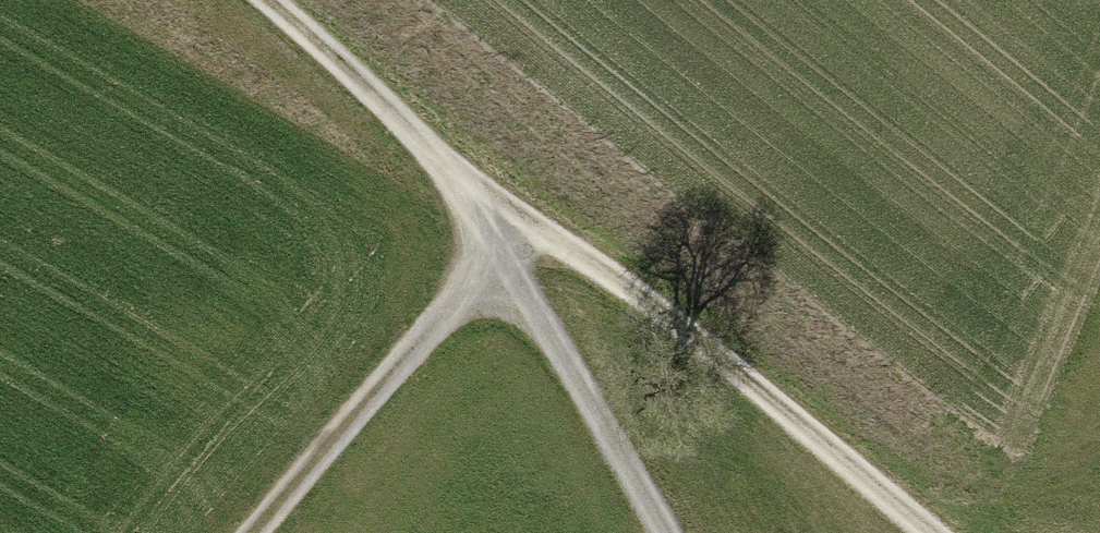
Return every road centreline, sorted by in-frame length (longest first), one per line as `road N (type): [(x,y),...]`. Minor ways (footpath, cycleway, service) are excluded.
road 1 (track): [(936,532),(747,371),(487,199)]
road 2 (track): [(487,199),(235,532)]
road 3 (track): [(487,199),(670,532)]
road 4 (track): [(487,199),(297,22),(262,0)]

